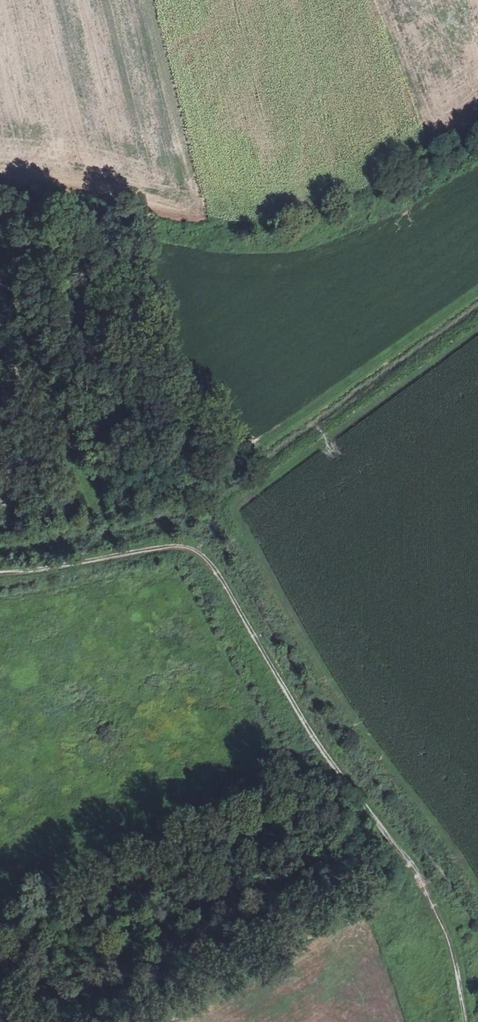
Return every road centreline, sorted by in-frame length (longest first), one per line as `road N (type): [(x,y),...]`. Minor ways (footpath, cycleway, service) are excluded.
road 1 (track): [(465,1021),(452,949),(422,881),(316,741),(211,563),(173,545),(0,572)]

